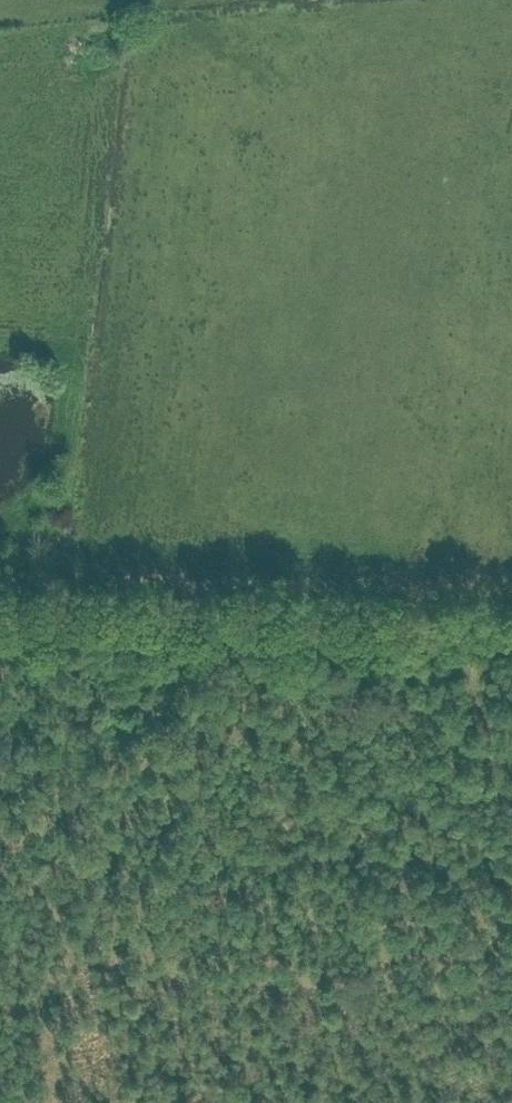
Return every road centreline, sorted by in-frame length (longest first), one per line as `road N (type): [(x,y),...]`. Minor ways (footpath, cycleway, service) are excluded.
road 1 (track): [(511,631),(0,615)]

